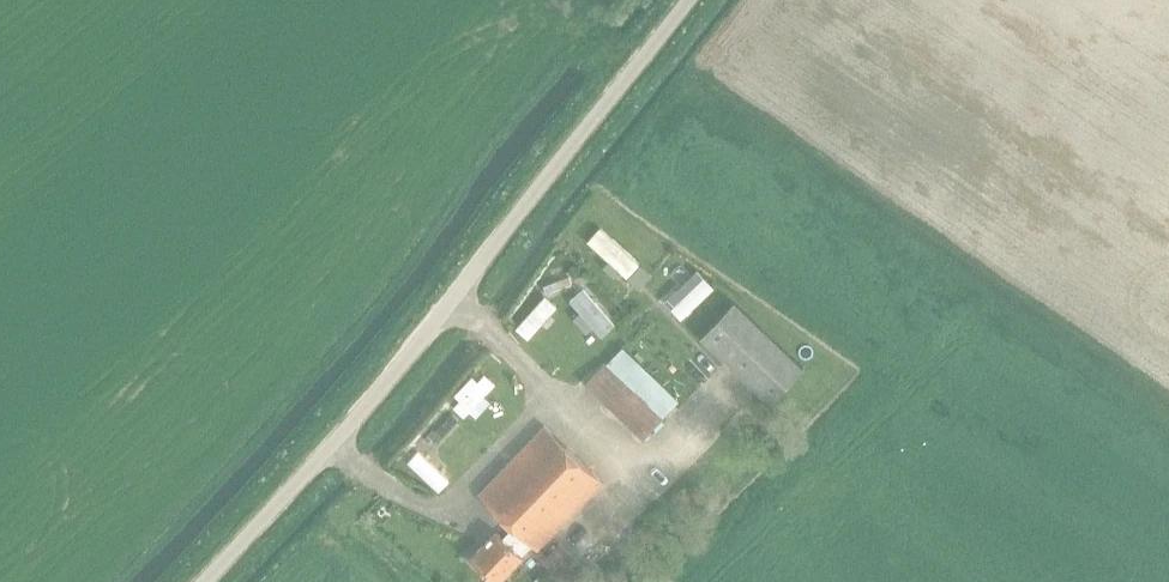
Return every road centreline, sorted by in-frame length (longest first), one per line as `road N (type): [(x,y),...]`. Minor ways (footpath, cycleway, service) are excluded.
road 1 (tertiary): [(201,581),(380,391),(692,0)]

